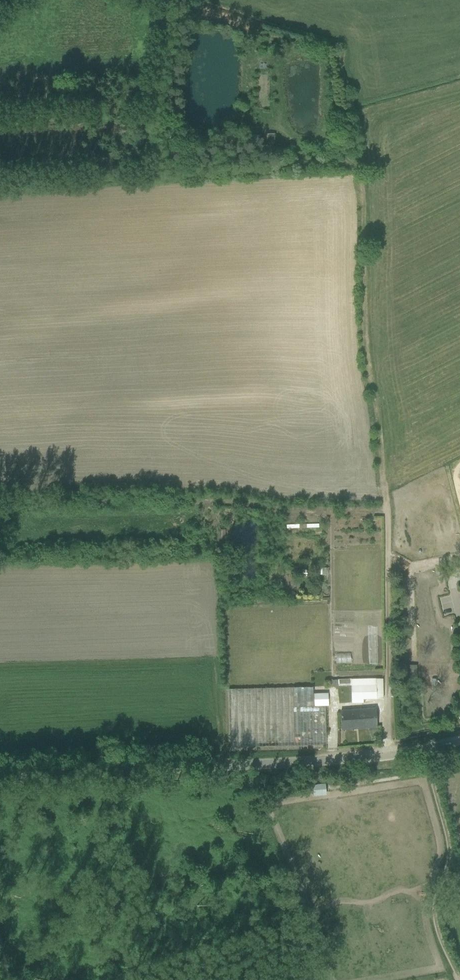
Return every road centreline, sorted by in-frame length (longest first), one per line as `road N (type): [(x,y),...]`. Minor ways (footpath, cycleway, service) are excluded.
road 1 (residential): [(0,777),(389,757),(459,740)]
road 2 (track): [(459,979),(435,915),(451,847),(425,749)]

